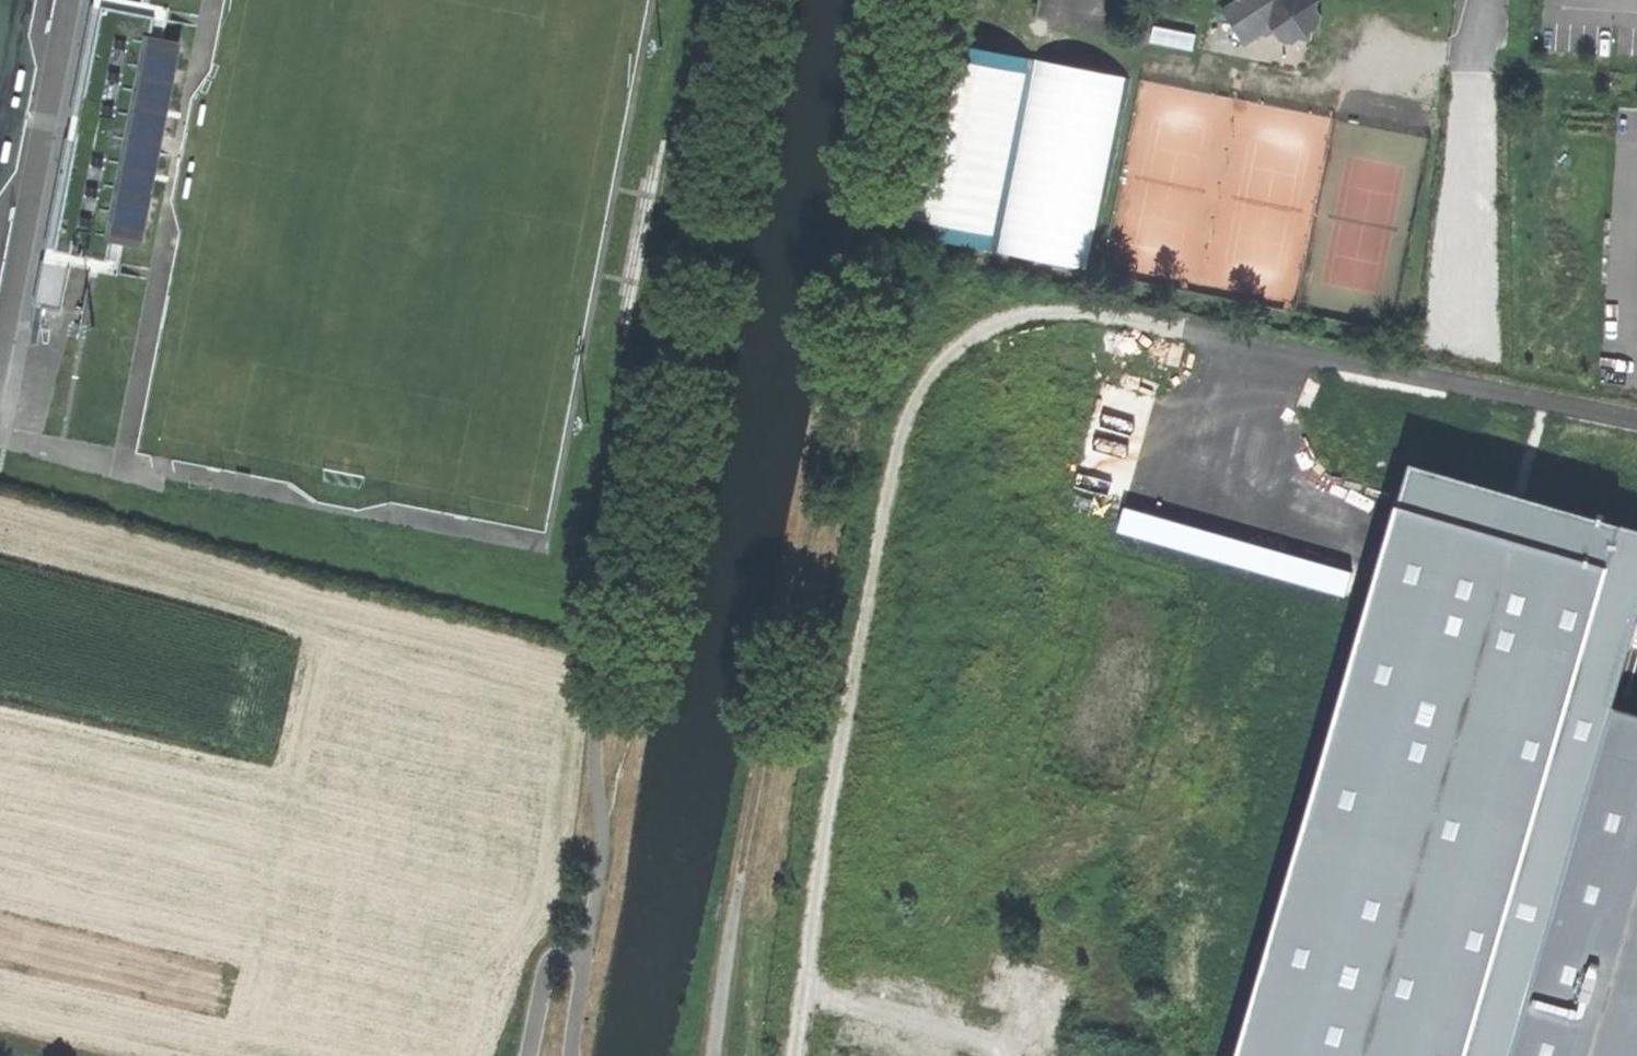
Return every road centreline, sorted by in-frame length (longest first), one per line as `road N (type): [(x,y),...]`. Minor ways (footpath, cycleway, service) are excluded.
road 1 (track): [(737,903),(716,1055)]

